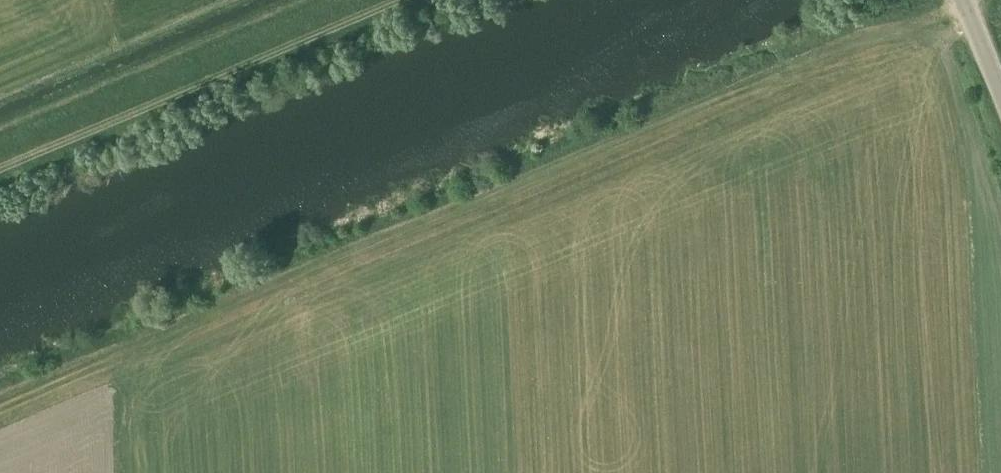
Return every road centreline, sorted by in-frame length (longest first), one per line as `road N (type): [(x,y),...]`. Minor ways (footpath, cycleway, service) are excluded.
road 1 (track): [(968,0),(306,270)]
road 2 (track): [(0,171),(403,0)]

